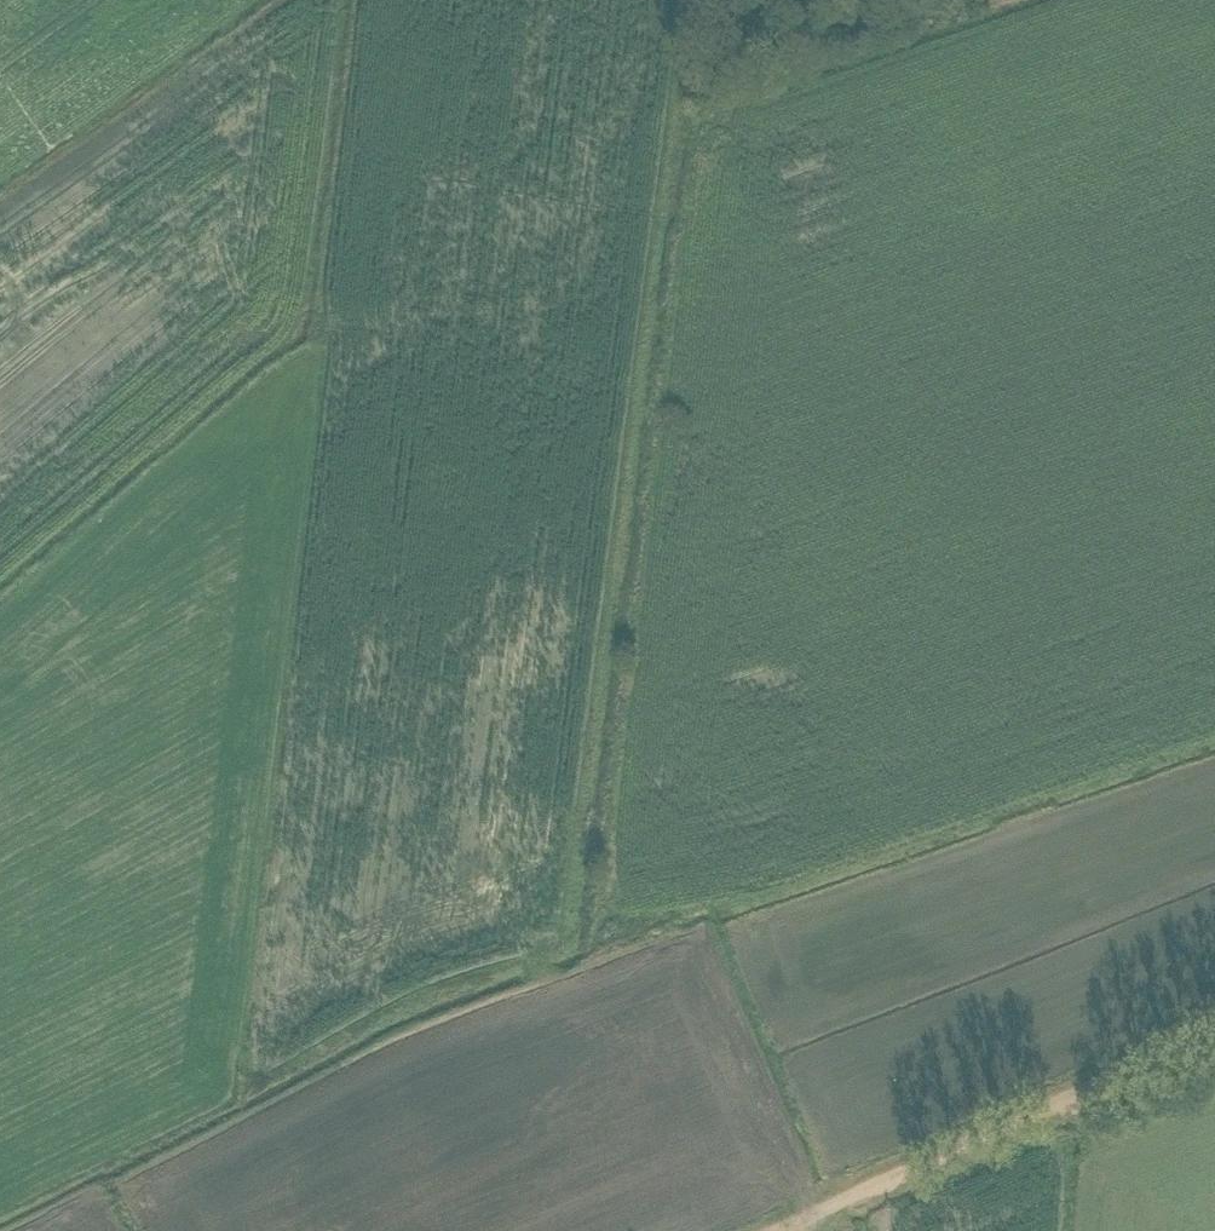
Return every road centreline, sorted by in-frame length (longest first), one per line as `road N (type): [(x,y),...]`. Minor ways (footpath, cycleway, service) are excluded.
road 1 (track): [(778,1230),(1214,1035)]
road 2 (track): [(828,1211),(692,915),(657,904),(589,927)]

